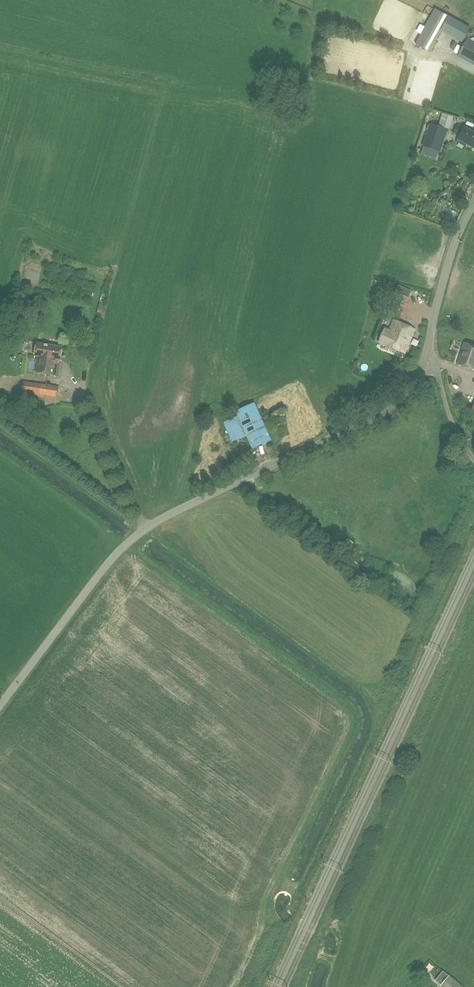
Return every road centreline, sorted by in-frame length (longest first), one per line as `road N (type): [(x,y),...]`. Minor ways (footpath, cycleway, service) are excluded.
road 1 (unclassified): [(0,705),(135,534),(378,415),(410,386),(428,350)]
road 2 (unclassified): [(428,350),(458,234),(473,203)]

